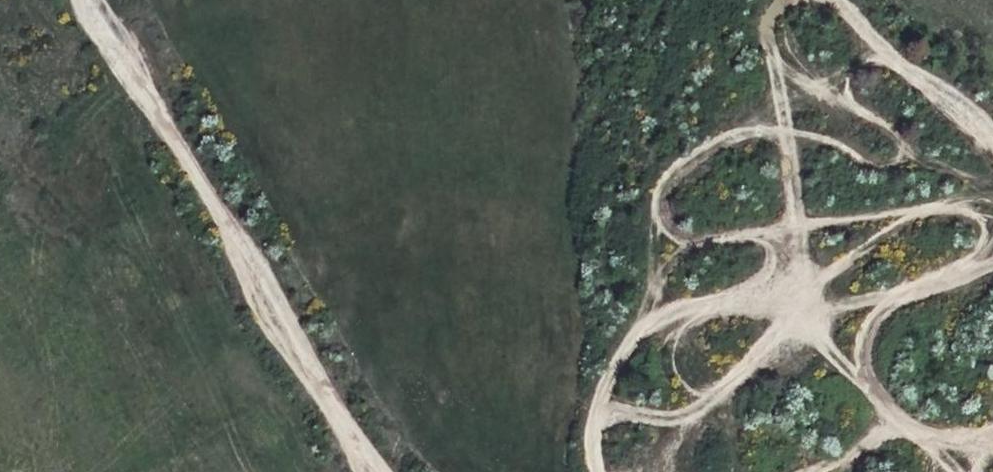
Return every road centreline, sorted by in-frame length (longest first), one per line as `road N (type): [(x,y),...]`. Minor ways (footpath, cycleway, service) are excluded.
road 1 (track): [(385,471),(214,258),(102,0)]

